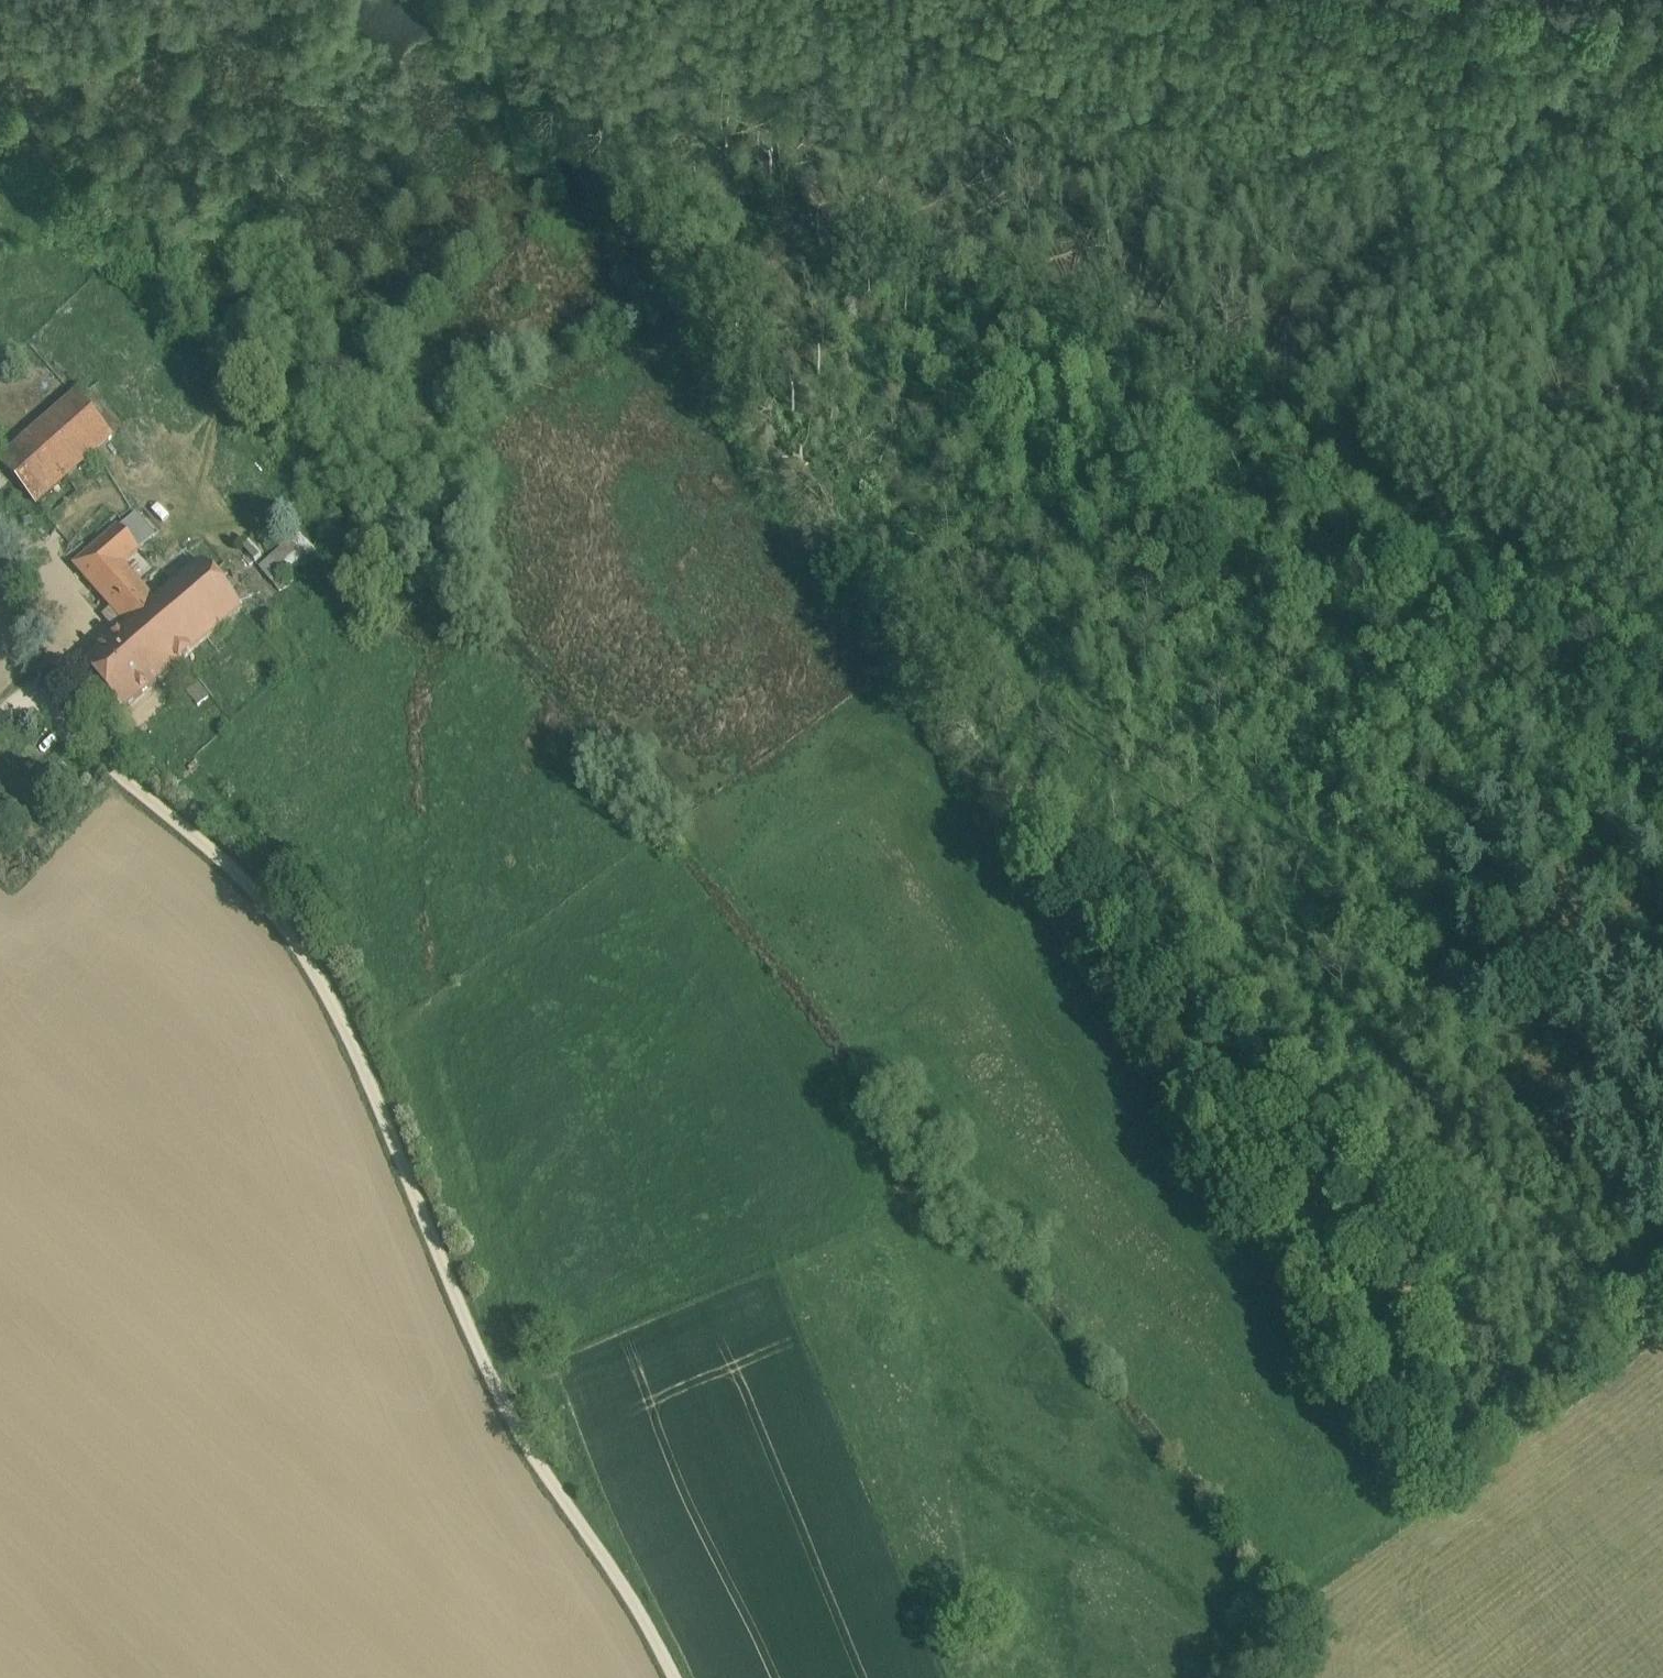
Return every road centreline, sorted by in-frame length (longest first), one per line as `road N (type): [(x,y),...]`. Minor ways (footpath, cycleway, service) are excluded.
road 1 (track): [(0,752),(44,704),(280,905),(381,1088),(441,1243),(532,1439),(682,1677)]

